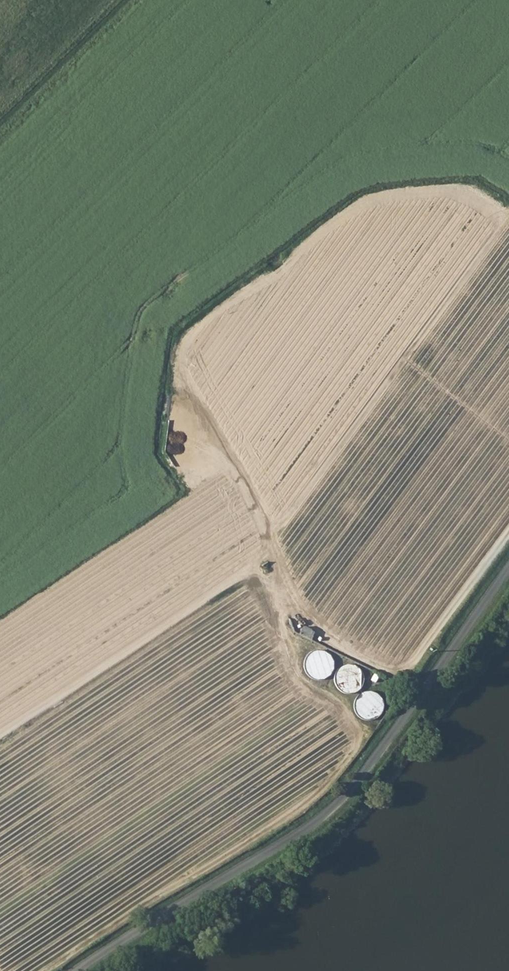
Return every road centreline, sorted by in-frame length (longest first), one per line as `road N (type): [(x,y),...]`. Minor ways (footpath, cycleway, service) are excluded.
road 1 (track): [(76,970),(317,818),(368,766),(508,568)]
road 2 (track): [(121,0),(0,120)]

